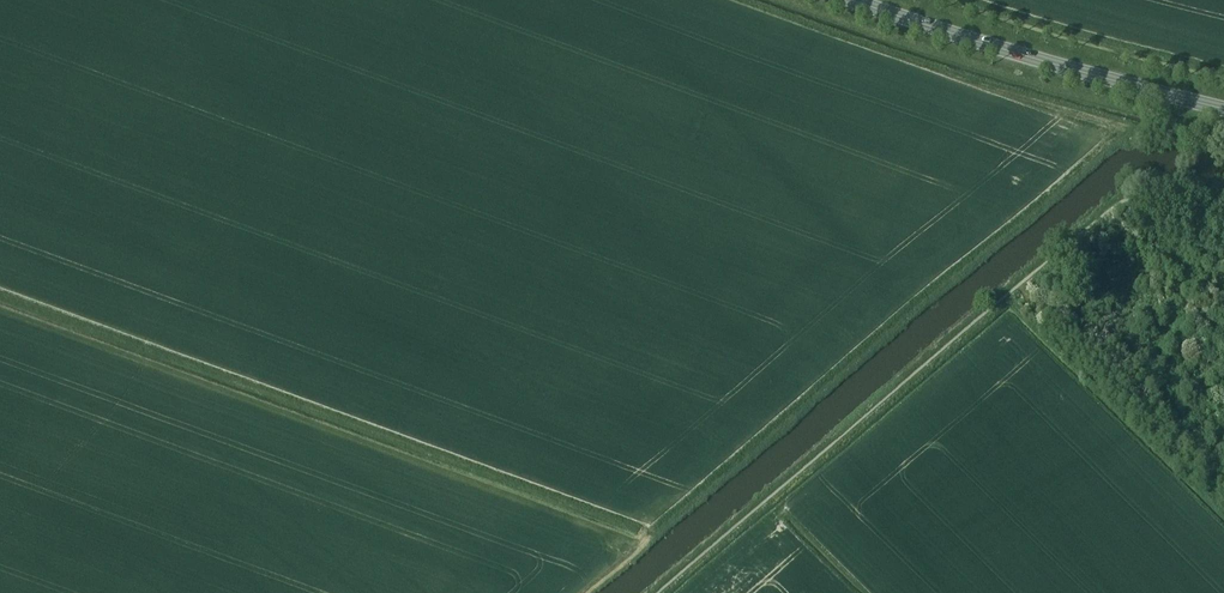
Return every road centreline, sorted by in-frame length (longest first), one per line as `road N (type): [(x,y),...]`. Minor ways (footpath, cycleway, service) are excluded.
road 1 (primary): [(1223,109),(850,0)]

